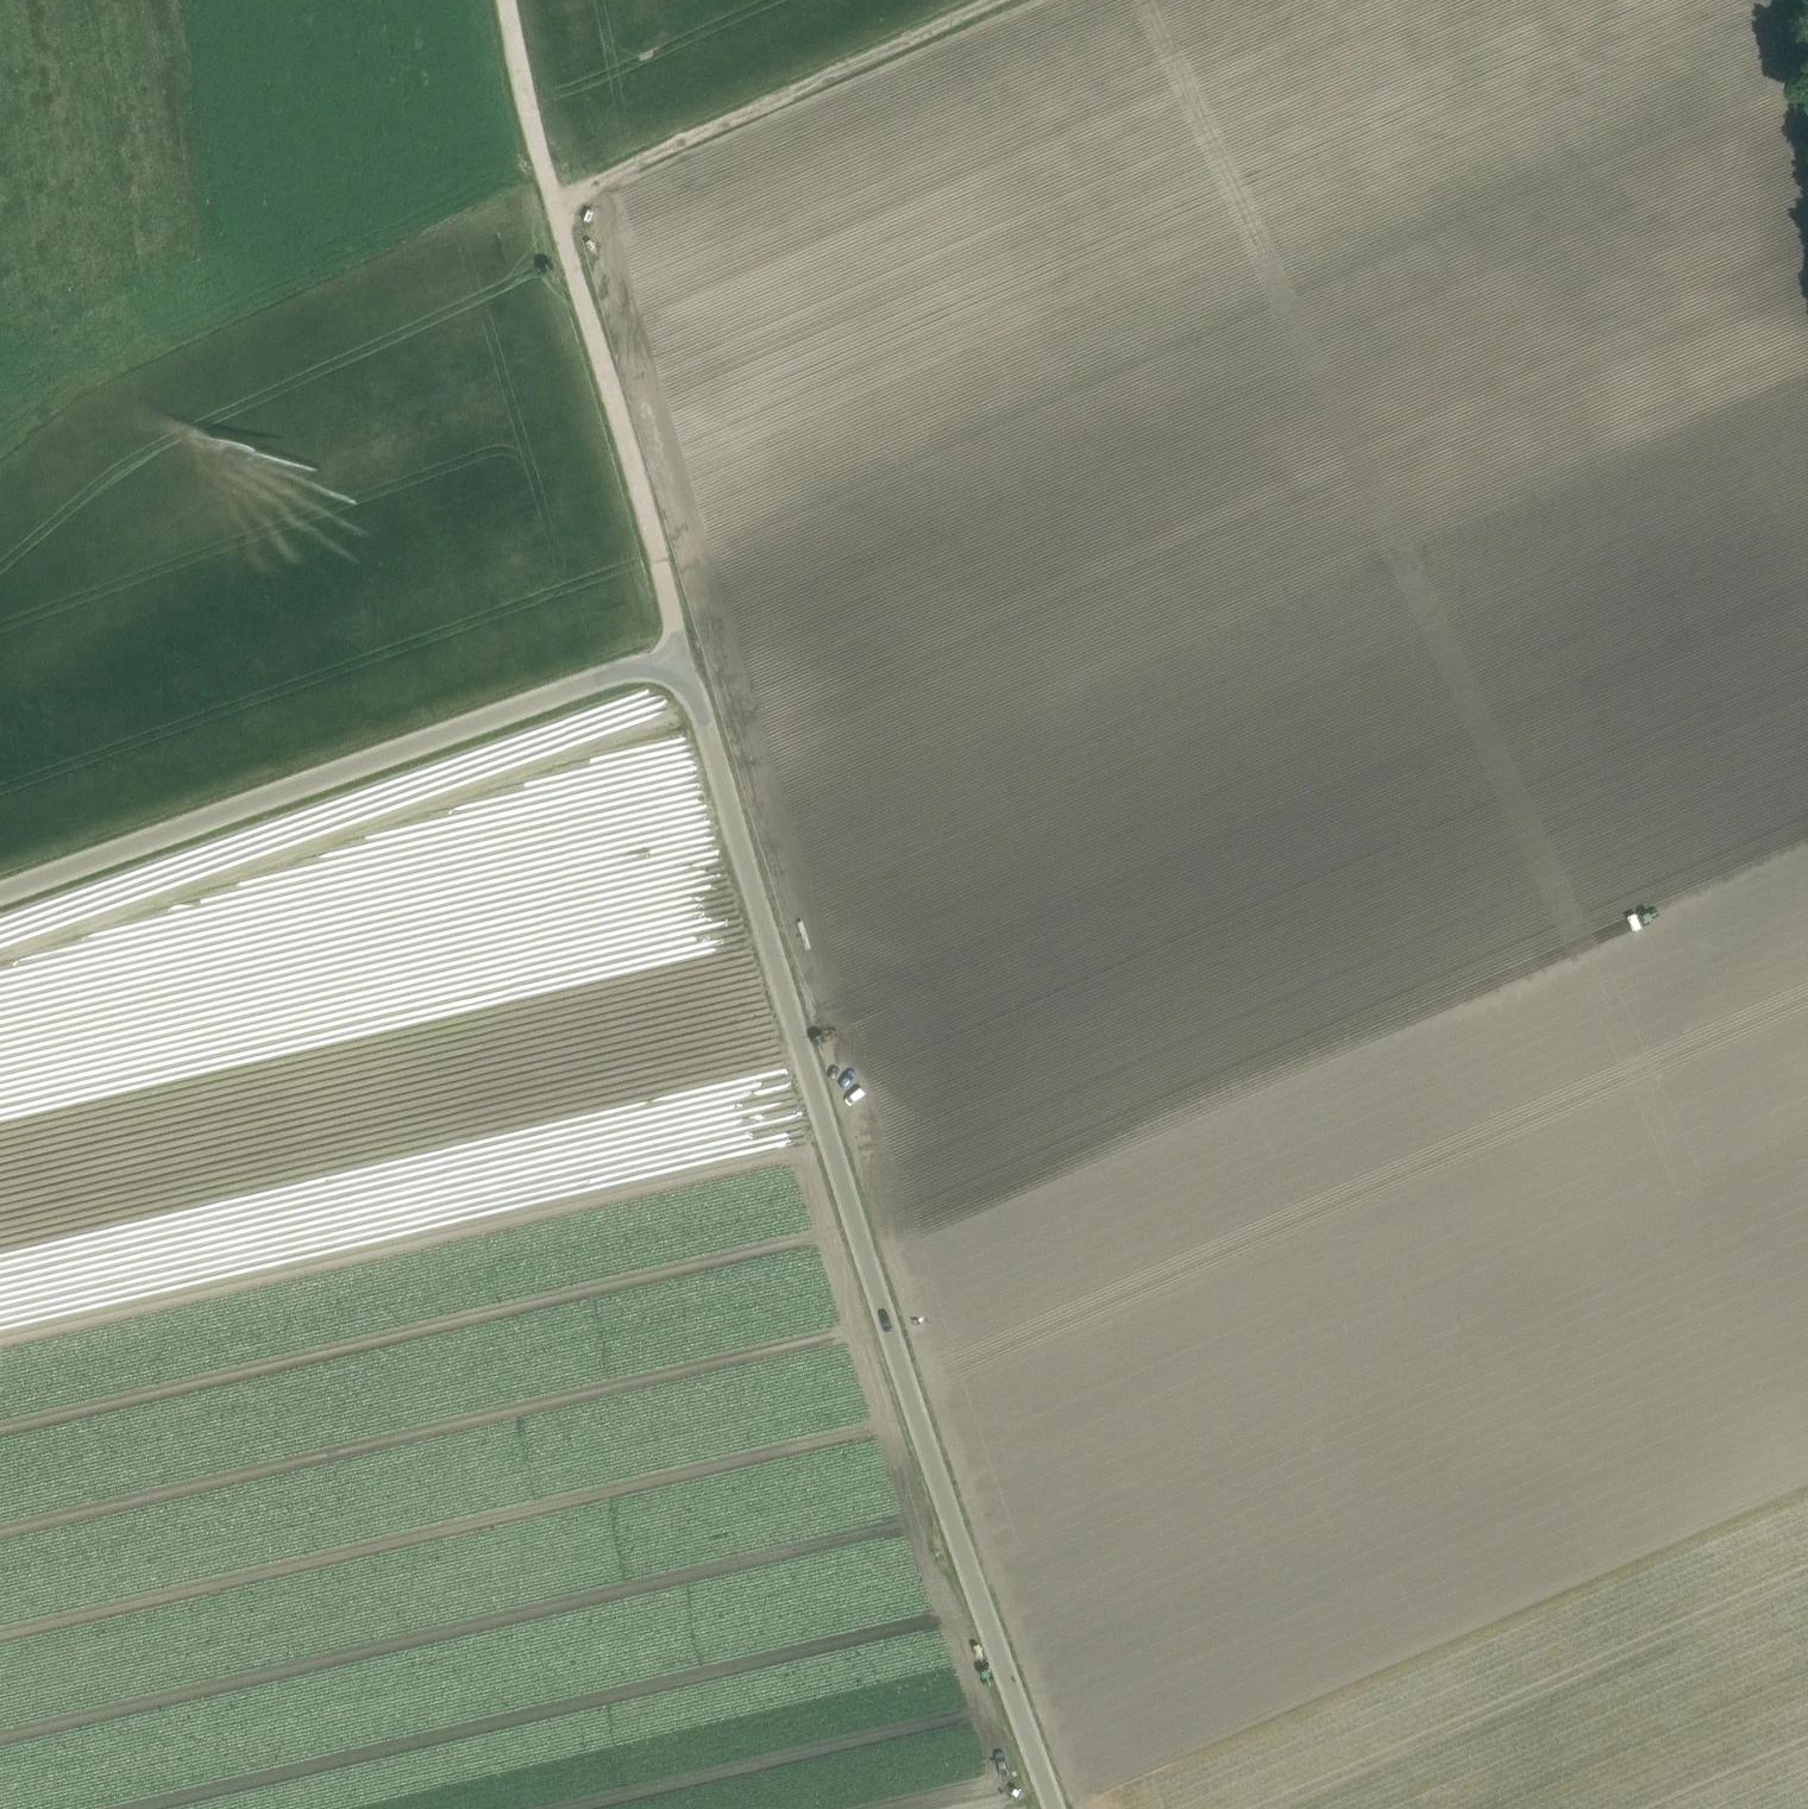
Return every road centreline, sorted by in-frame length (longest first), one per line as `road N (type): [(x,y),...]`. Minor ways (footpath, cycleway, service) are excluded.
road 1 (unclassified): [(1055,1808),(843,1180),(686,666)]
road 2 (unclassified): [(0,892),(609,675),(686,666)]
road 3 (track): [(556,203),(686,666)]
road 4 (track): [(556,203),(989,0)]
road 5 (track): [(505,0),(516,68),(556,203)]

